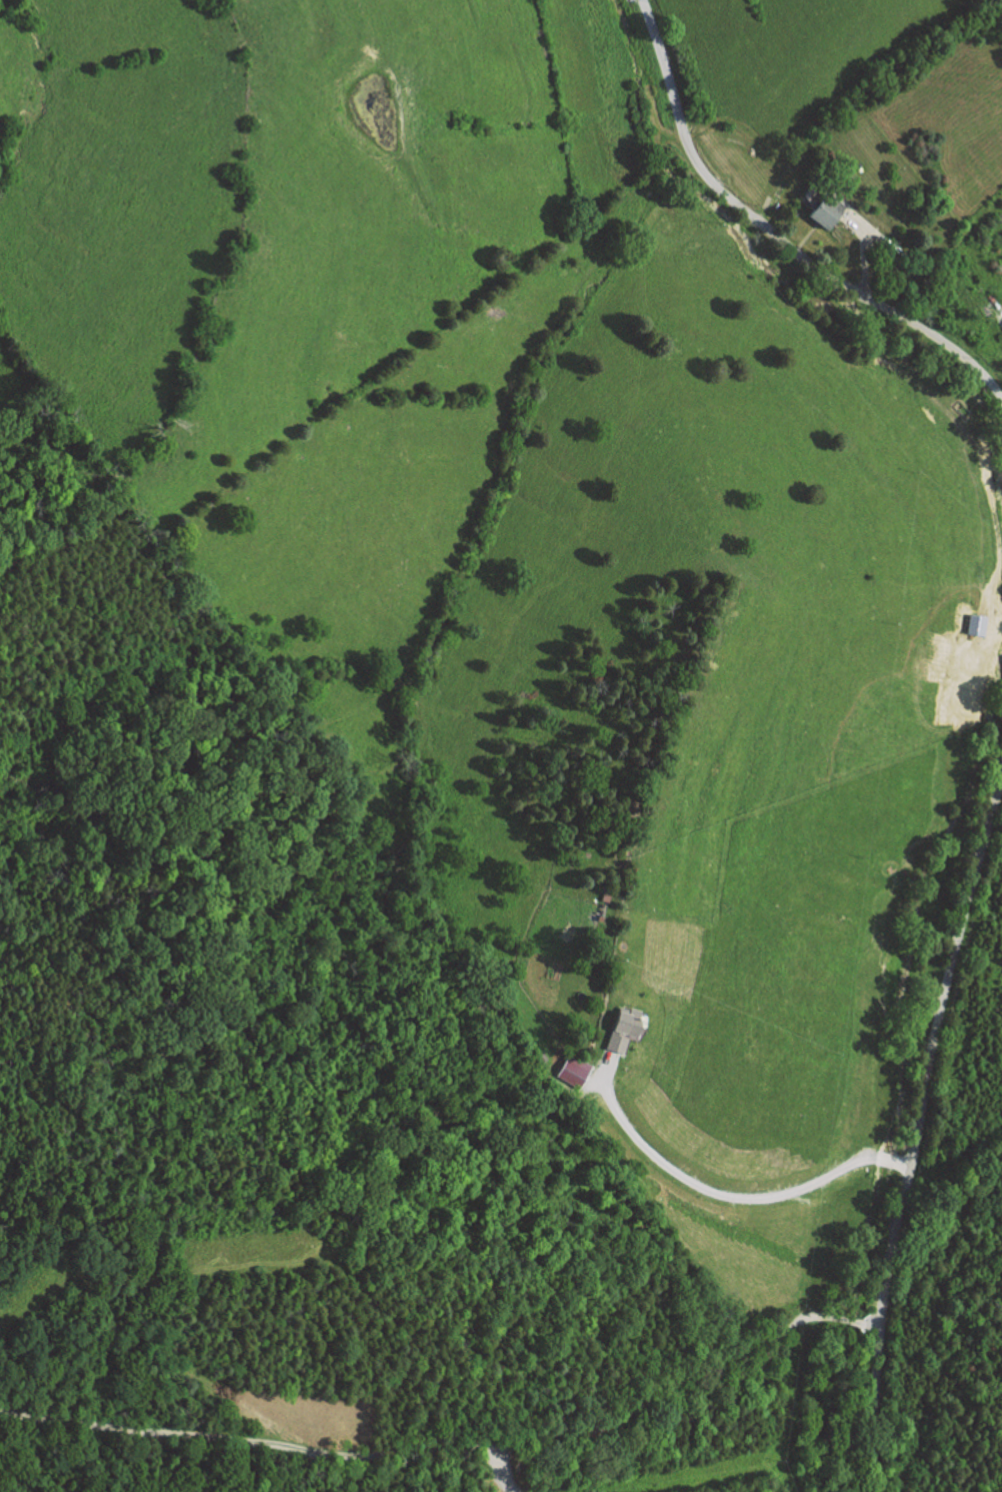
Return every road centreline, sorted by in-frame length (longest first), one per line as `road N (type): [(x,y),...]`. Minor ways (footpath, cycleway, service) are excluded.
road 1 (residential): [(876,1491),(874,1397),(893,1237),(940,1008),(1001,779)]
road 2 (residential): [(1001,396),(942,338),(835,277),(723,192),(690,148),(644,0)]

